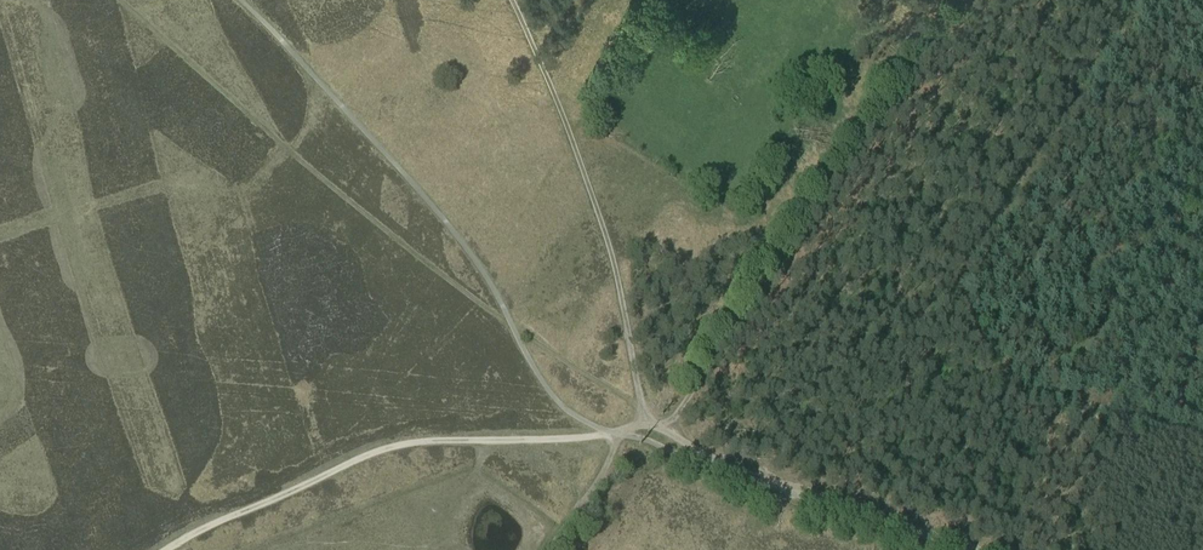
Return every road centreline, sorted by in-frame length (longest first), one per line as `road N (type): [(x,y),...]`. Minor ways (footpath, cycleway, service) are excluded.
road 1 (track): [(1024,549),(638,409),(366,215),(117,0)]
road 2 (track): [(659,439),(994,0)]
road 3 (track): [(627,434),(600,442),(420,443),(360,456),(166,549)]
road 4 (track): [(627,434),(638,409),(600,225),(510,0)]
road 5 (track): [(627,434),(543,549)]

